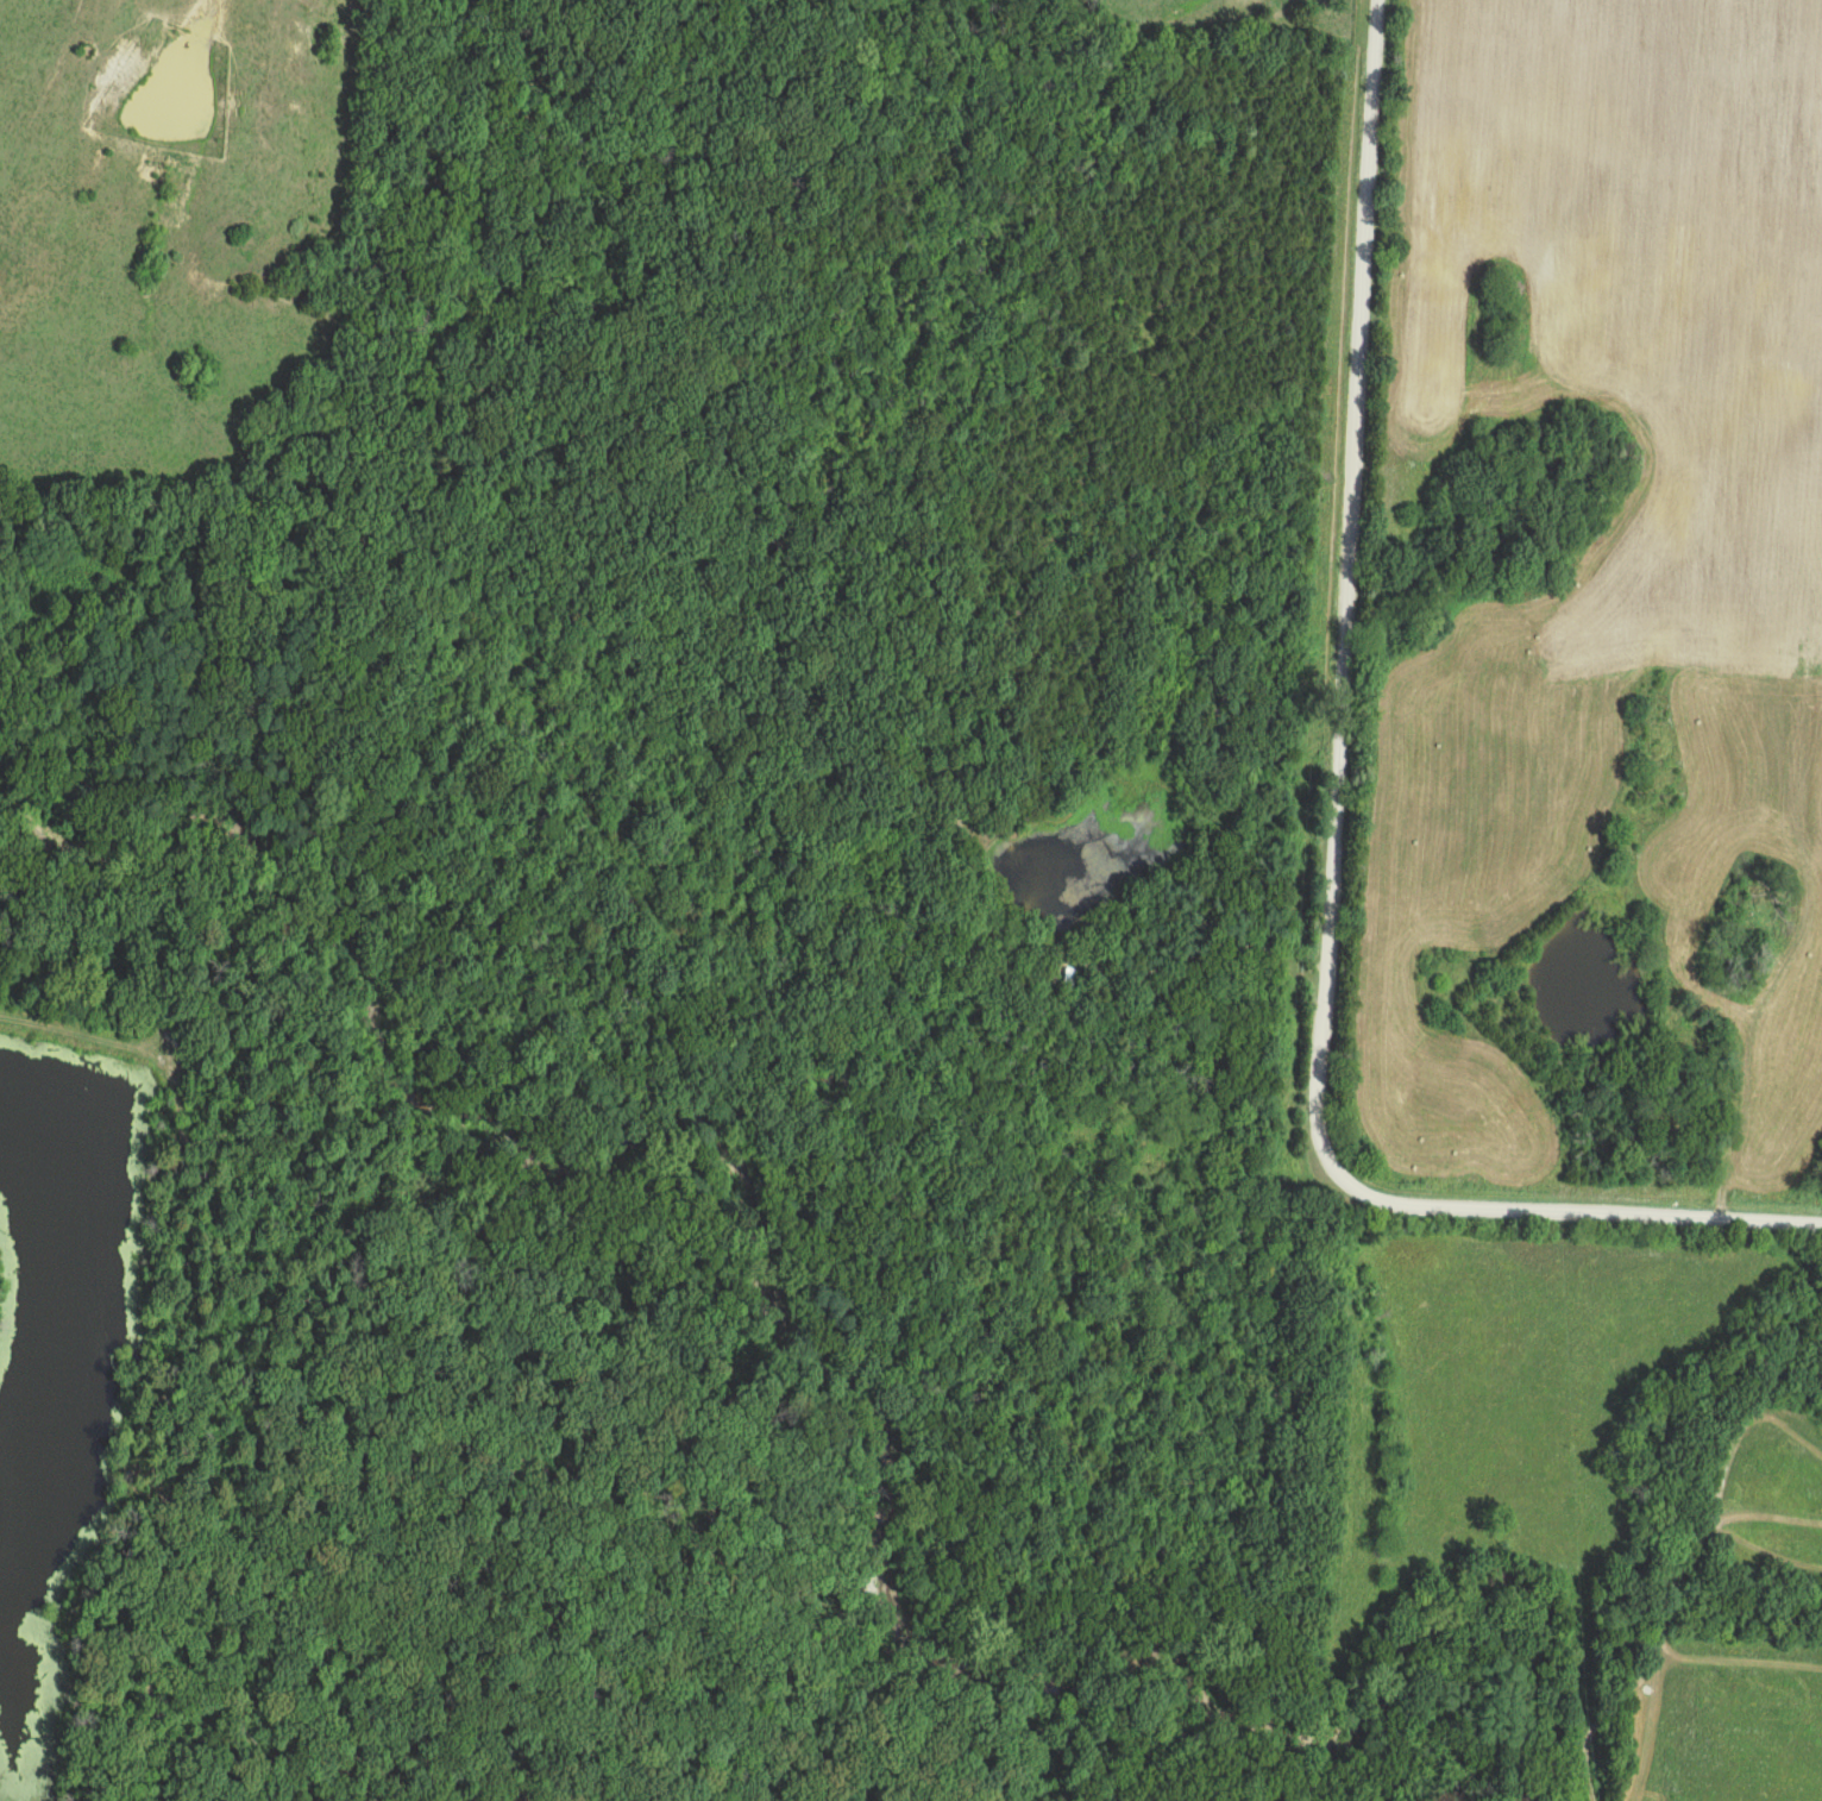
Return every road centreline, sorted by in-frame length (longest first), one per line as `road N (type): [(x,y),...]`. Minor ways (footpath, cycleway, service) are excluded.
road 1 (residential): [(1821,1225),(1418,1209),(1371,1199),(1332,1163),(1321,1096),(1379,0)]

